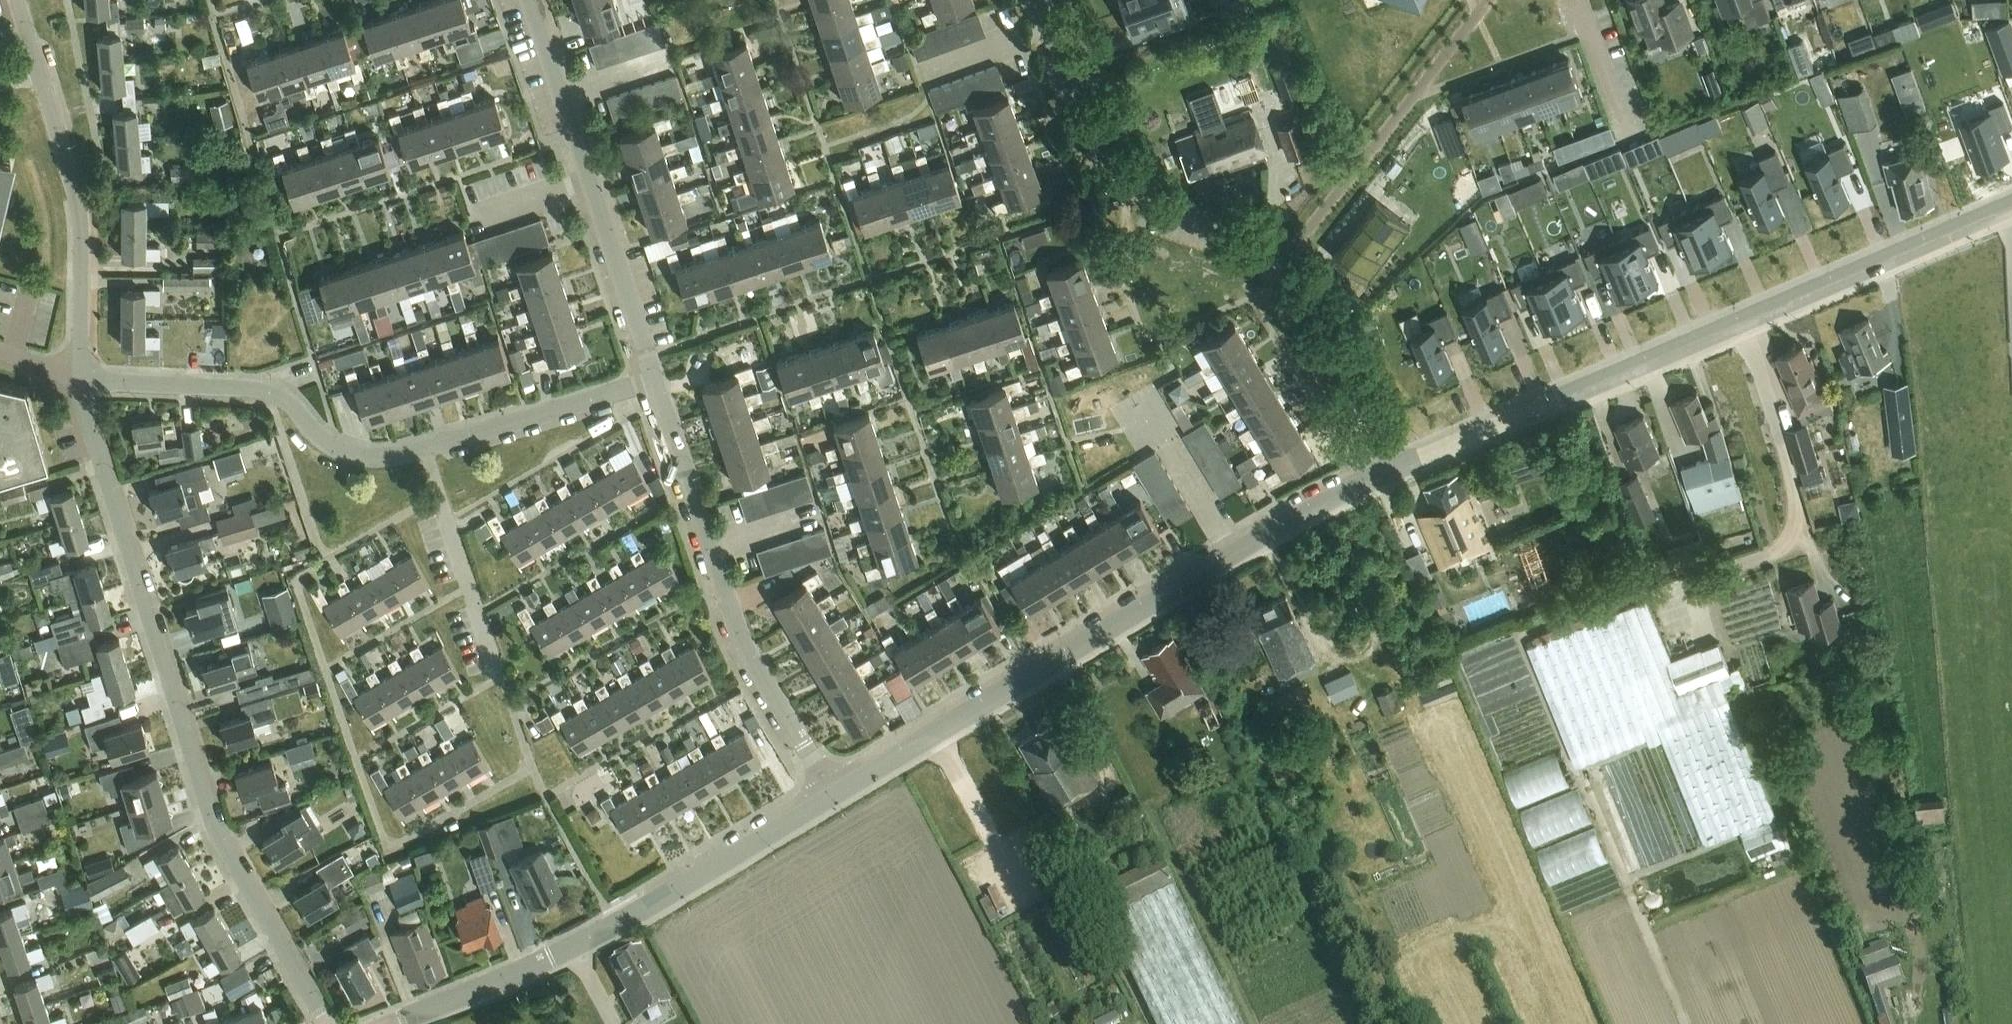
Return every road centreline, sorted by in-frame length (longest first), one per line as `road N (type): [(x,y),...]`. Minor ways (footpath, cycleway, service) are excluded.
road 1 (residential): [(327,1023),(218,835),(87,414),(85,379)]
road 2 (tertiary): [(1386,470),(2011,210)]
road 3 (tertiary): [(833,793),(1229,551),(1386,470)]
road 4 (residential): [(1386,470),(1308,280),(1286,256),(1162,208),(1121,180),(1098,149),(1039,0)]
road 5 (tertiary): [(391,1023),(615,925),(833,793)]
road 6 (residential): [(833,793),(737,629),(656,380)]
road 7 (residential): [(656,380),(530,0)]
road 8 (residential): [(85,379),(75,190),(16,0)]
road 9 (residential): [(426,447),(399,457),(352,452),(285,399),(257,389),(85,379)]
road 10 (unclassified): [(500,678),(426,447)]
road 11 (residential): [(656,380),(426,447)]

